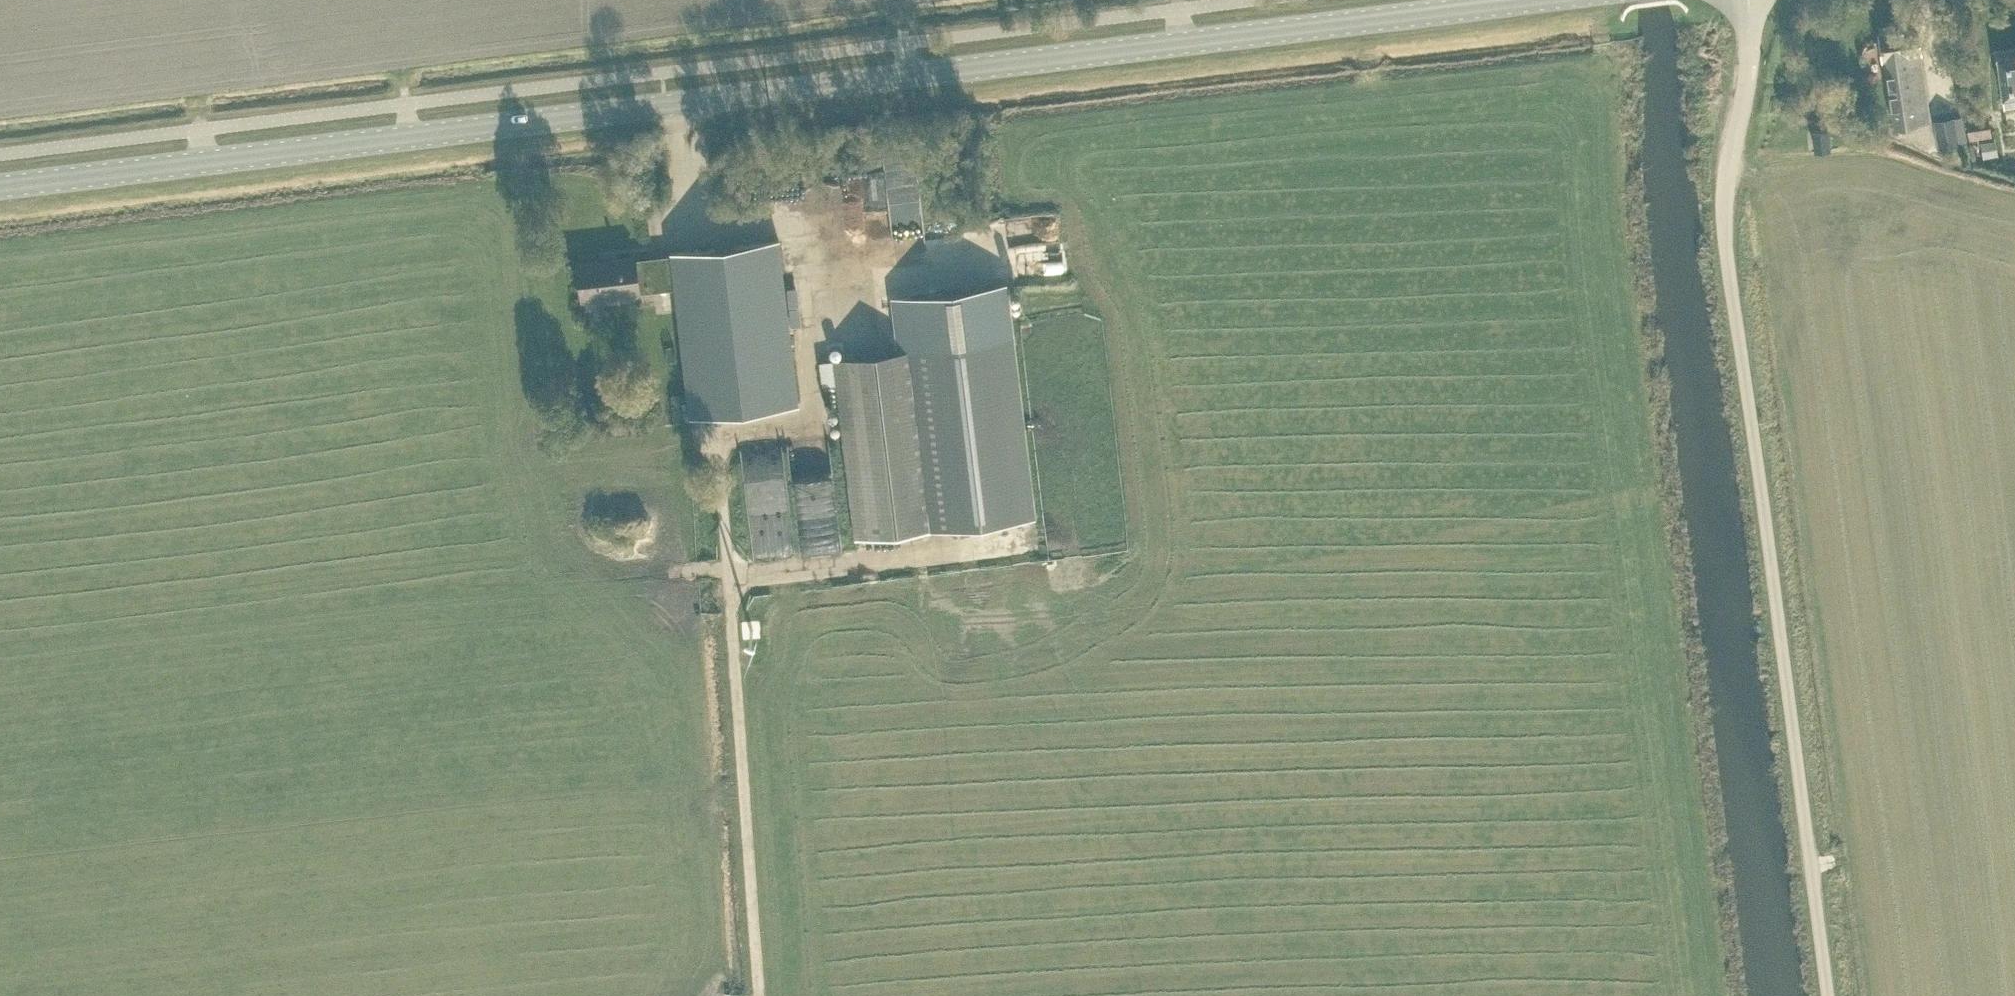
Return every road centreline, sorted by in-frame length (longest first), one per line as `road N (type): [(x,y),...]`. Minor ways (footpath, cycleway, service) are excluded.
road 1 (primary): [(0,188),(1532,0)]
road 2 (unclassified): [(1826,995),(1723,219),(1751,58),(1750,0)]

